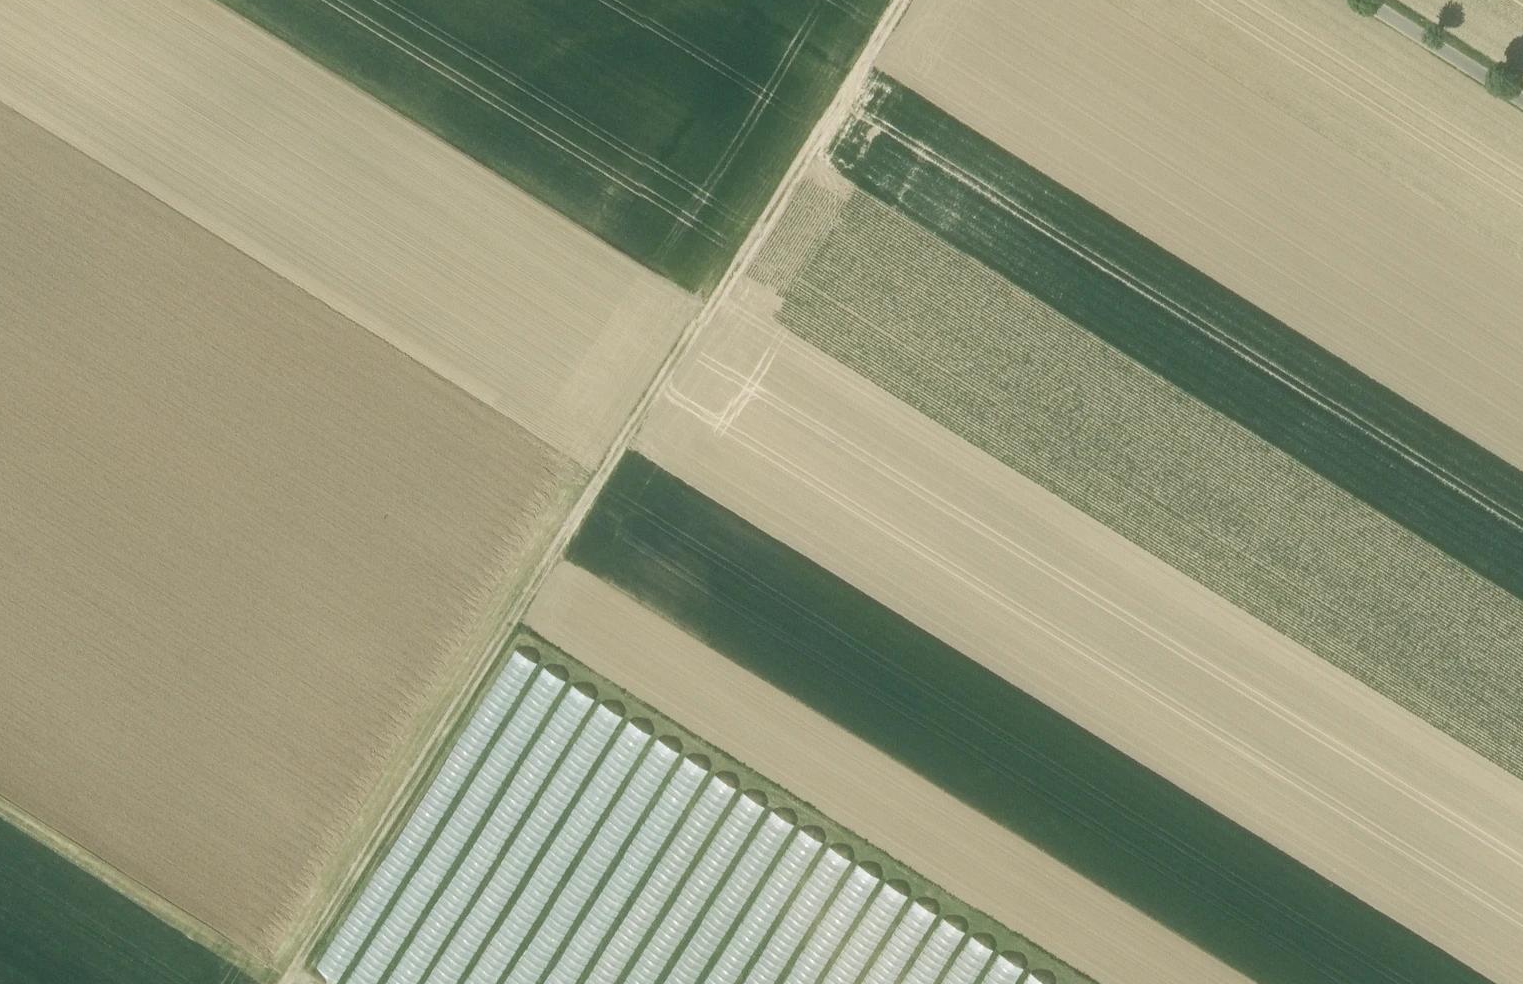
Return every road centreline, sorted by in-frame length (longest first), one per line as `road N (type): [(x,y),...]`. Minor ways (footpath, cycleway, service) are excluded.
road 1 (track): [(297,983),(907,0)]
road 2 (track): [(1522,107),(1350,0)]

